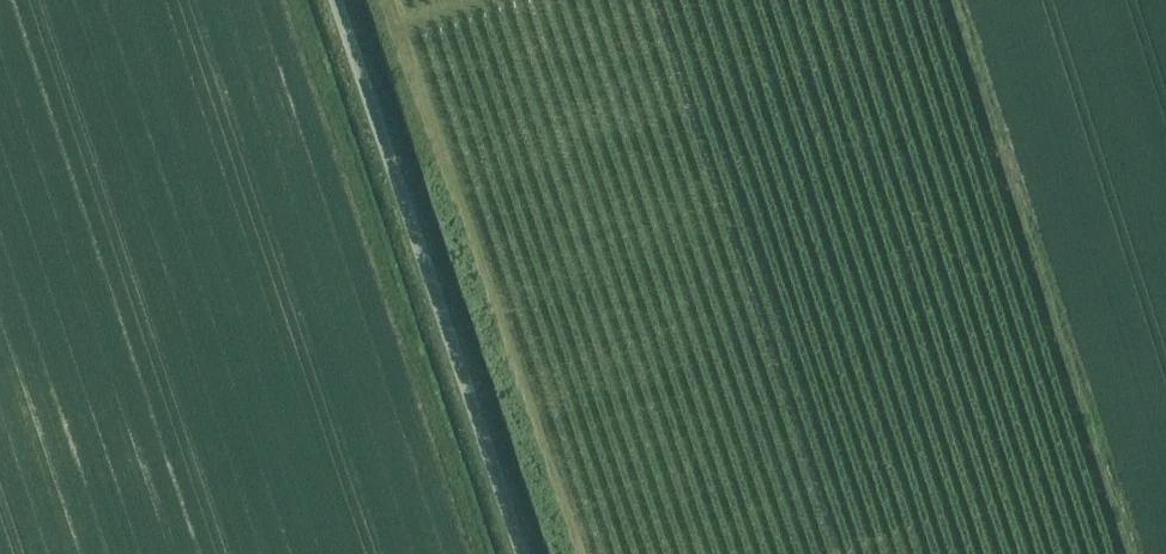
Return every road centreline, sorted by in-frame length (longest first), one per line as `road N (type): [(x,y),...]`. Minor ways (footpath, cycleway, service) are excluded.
road 1 (unclassified): [(524,553),(342,0)]

